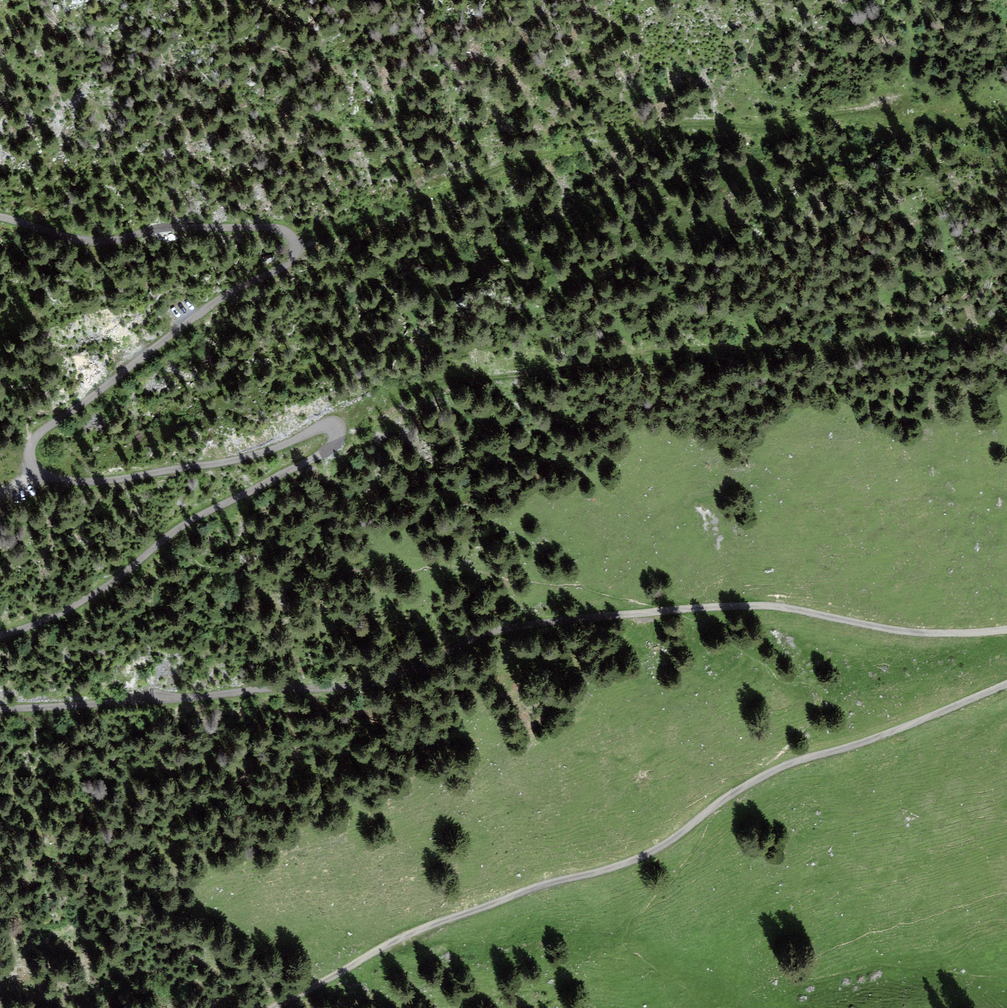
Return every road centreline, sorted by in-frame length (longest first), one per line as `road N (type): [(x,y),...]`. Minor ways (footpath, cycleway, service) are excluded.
road 1 (track): [(1006,629),(899,630),(776,605),(666,609),(480,634),(422,668),(354,686),(0,709)]
road 2 (track): [(0,635),(102,591),(182,526),(327,451),(343,428),(331,421),(224,463),(114,480),(48,477)]
road 3 (track): [(339,422),(434,381),(736,346),(835,346),(1006,315)]
road 4 (track): [(33,439),(215,302),(298,254),(288,233),(264,226),(175,227),(93,241),(0,216)]
road 5 (track): [(296,242),(572,150),(620,146),(696,123),(763,127),(904,102)]
road 6 (track): [(275,1007),(440,921),(648,855),(724,800)]
road 7 (track): [(761,779),(1006,683)]

